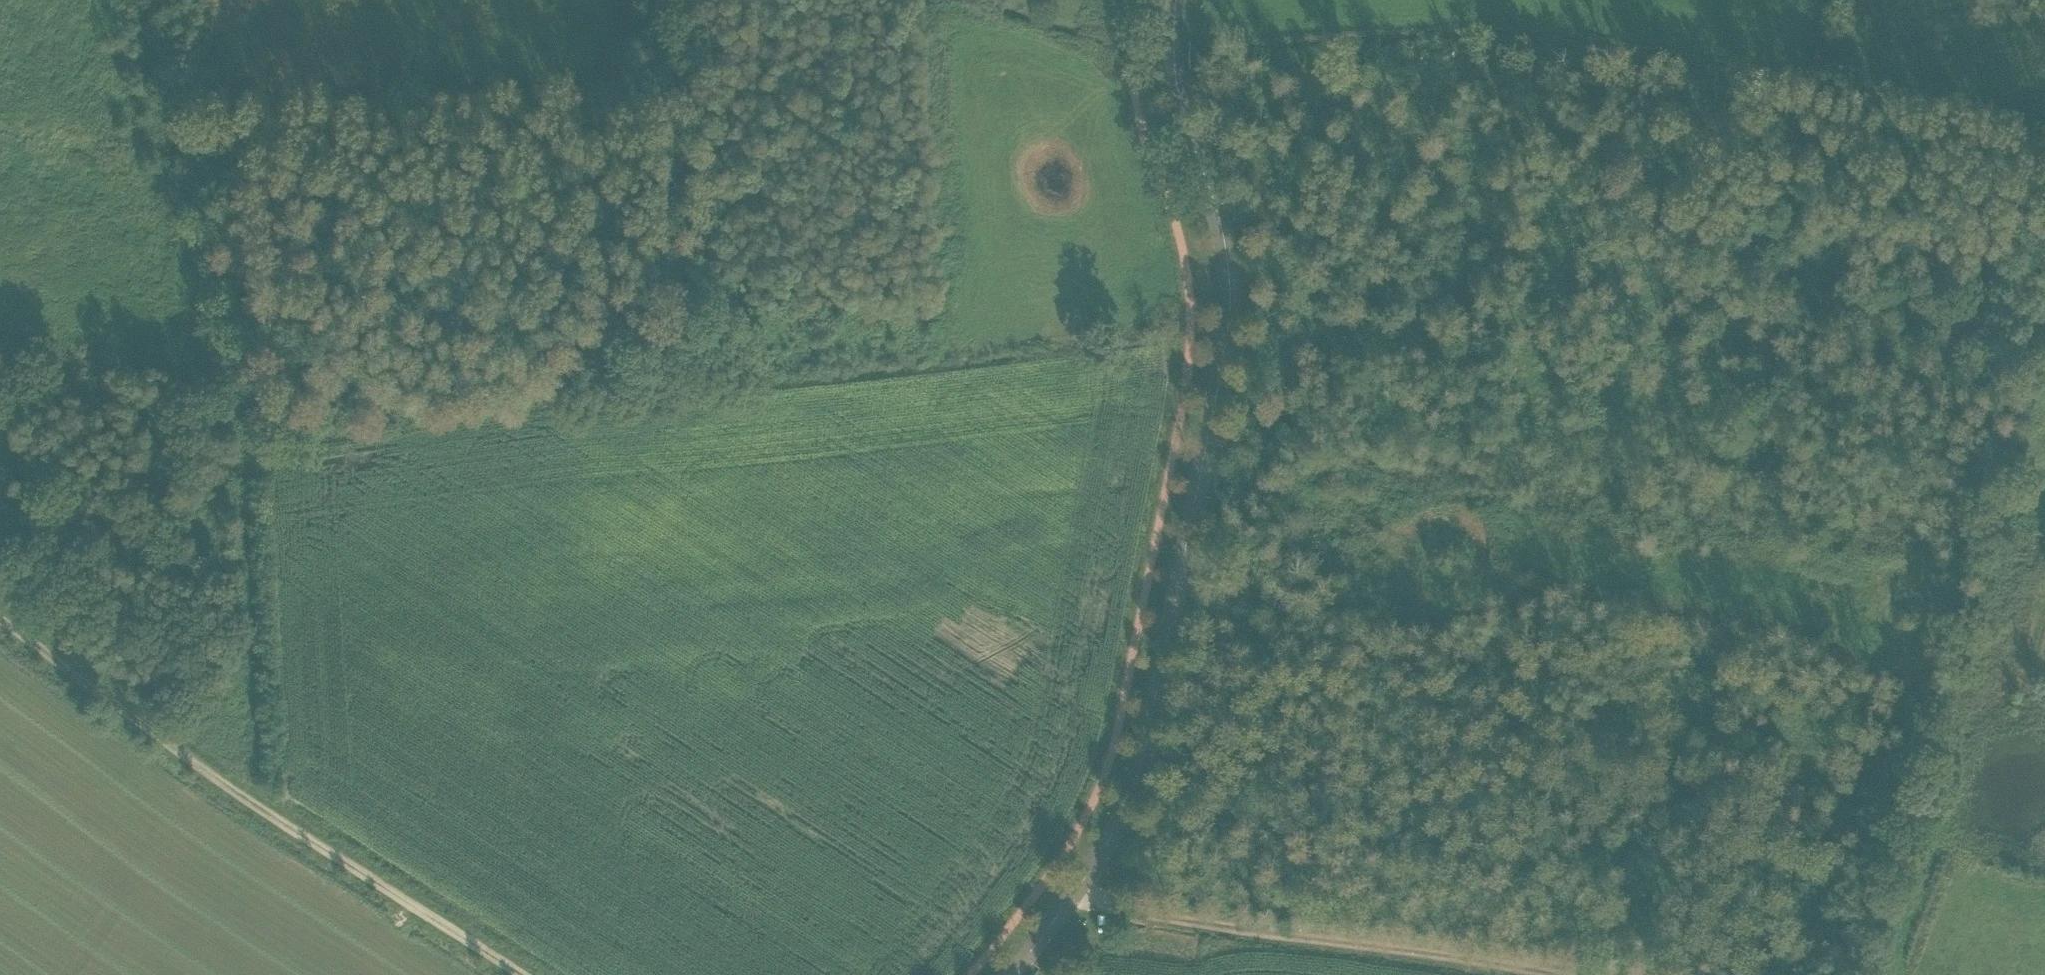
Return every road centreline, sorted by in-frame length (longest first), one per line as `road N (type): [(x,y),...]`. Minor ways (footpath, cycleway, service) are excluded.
road 1 (tertiary): [(1011,974),(1101,855),(1145,757),(1230,326),(1227,247),(1176,82),(1176,0)]
road 2 (track): [(0,621),(249,807),(514,974)]

